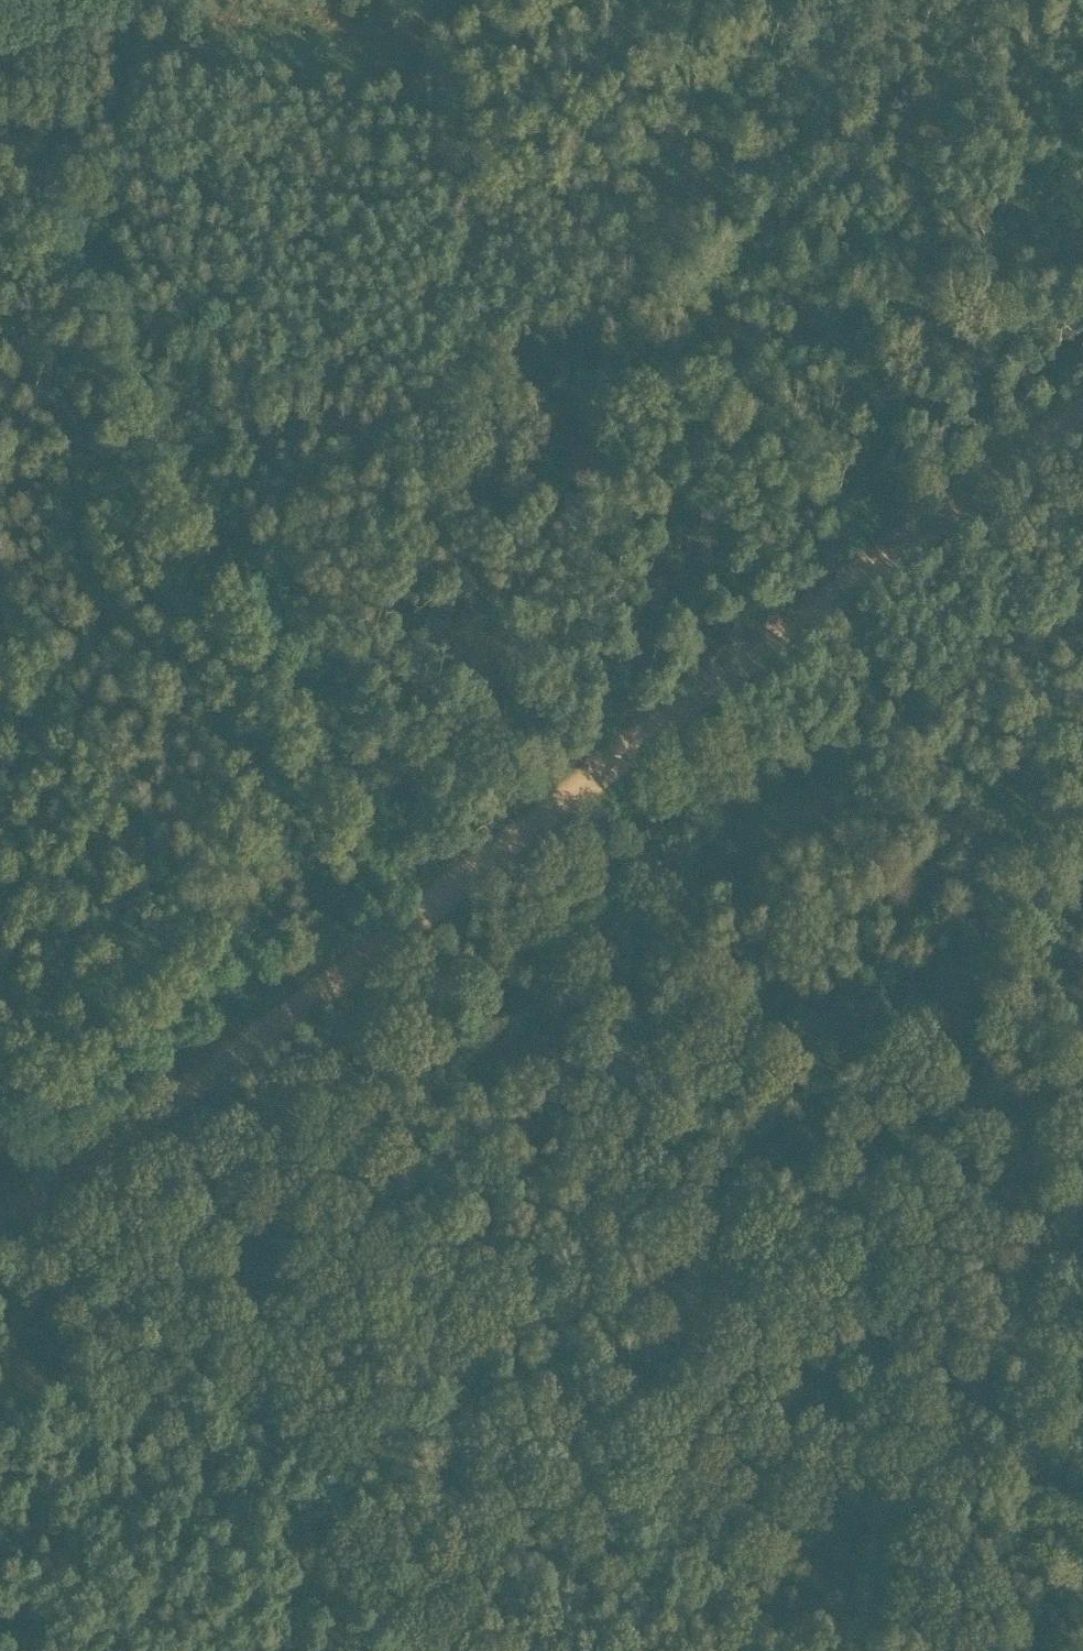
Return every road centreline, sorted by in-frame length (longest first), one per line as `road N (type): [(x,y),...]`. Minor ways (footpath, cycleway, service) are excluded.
road 1 (track): [(1082,422),(0,1224)]
road 2 (track): [(497,1650),(93,1293),(0,1181)]
road 3 (track): [(421,1650),(86,1356),(0,1239)]

